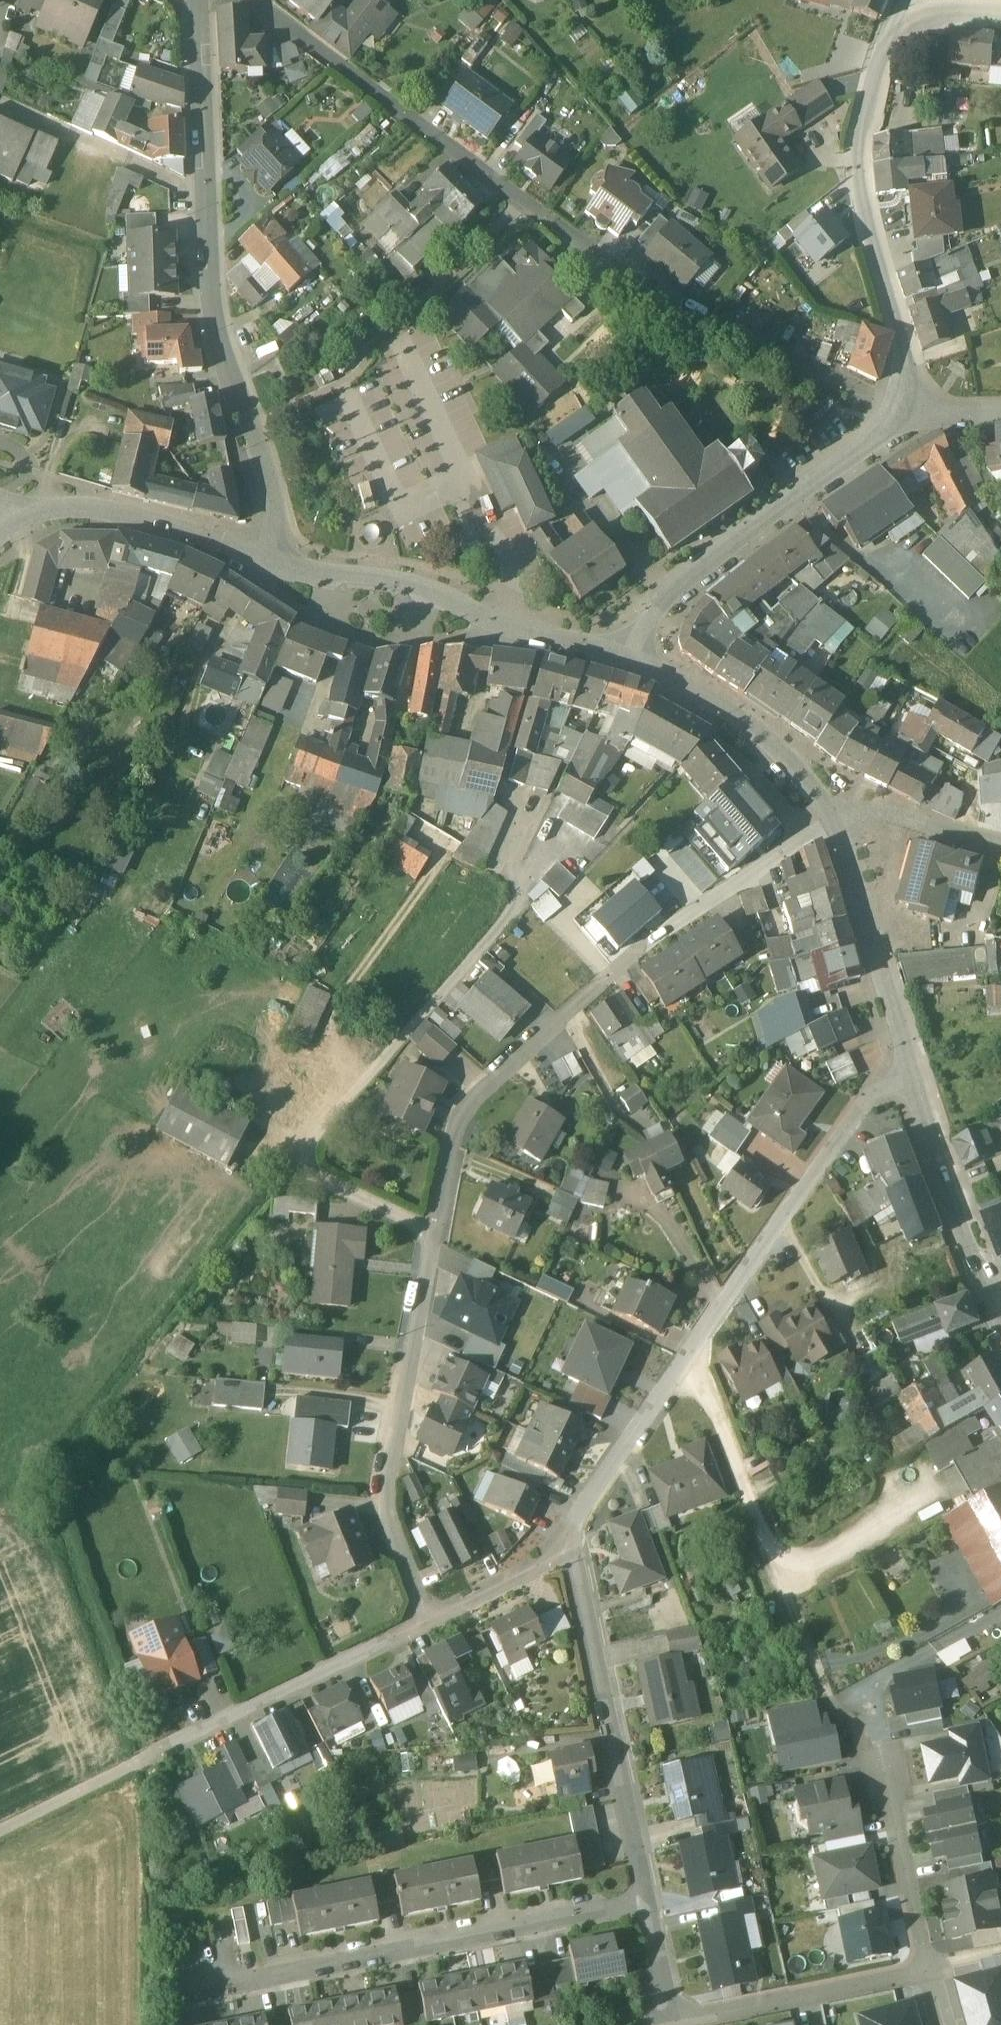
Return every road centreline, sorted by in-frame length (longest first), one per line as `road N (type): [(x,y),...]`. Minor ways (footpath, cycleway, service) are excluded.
road 1 (residential): [(834,815),(649,938),(463,1110),(434,1231)]
road 2 (residential): [(913,1073),(851,1109),(561,1543)]
road 3 (tertiary): [(201,0),(215,310),(270,486),(274,531),(266,555)]
road 4 (residential): [(521,203),(665,317),(788,369),(911,406)]
road 5 (residential): [(645,1905),(208,1985)]
road 6 (residential): [(905,0),(877,66),(856,157),(860,195),(908,351),(911,406)]
road 7 (residential): [(434,1231),(385,1493),(391,1533),(427,1621)]
road 8 (residential): [(911,406),(890,439),(675,584),(624,654)]
road 9 (residential): [(645,1905),(577,1561),(561,1543)]
road 10 (tertiary): [(624,654),(404,582),(266,555)]
road 11 (track): [(300,1171),(337,1111),(516,908)]
road 12 (residential): [(260,0),(521,203)]
road 13 (residential): [(427,1621),(163,1760)]
road 14 (residential): [(665,2023),(931,1965)]
road 15 (tertiary): [(913,1073),(834,815)]
road 16 (tertiary): [(834,815),(750,724),(624,654)]
road 17 (tertiary): [(1000,1317),(966,1248),(913,1073)]
road 18 (tertiary): [(266,555),(127,513),(57,508),(18,516)]
road 19 (residential): [(931,1965),(882,1779)]
road 20 (track): [(163,1760),(0,1845)]
road 21 (residential): [(1000,844),(870,811),(834,815)]
road 22 (residential): [(561,1543),(527,1571),(427,1621)]
road 23 (residential): [(434,1231),(300,1171)]
road 24 (residential): [(665,2023),(645,1905)]

